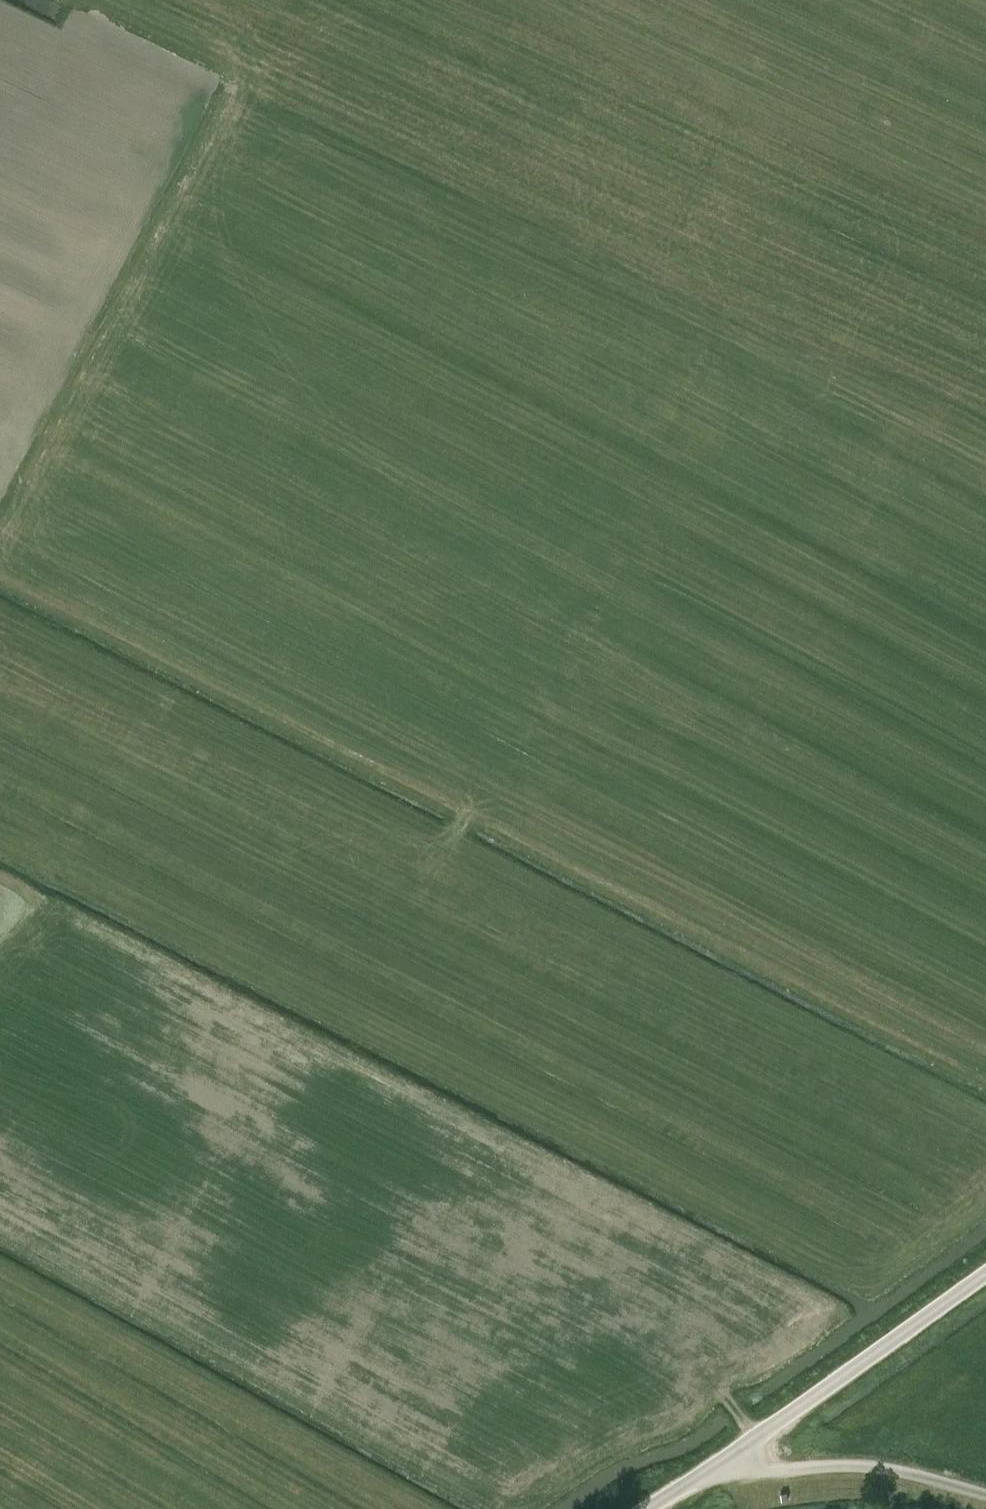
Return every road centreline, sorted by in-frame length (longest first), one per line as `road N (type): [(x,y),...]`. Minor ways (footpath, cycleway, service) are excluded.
road 1 (unclassified): [(656,1508),(985,1278)]
road 2 (track): [(985,1495),(869,1468),(709,1470)]

